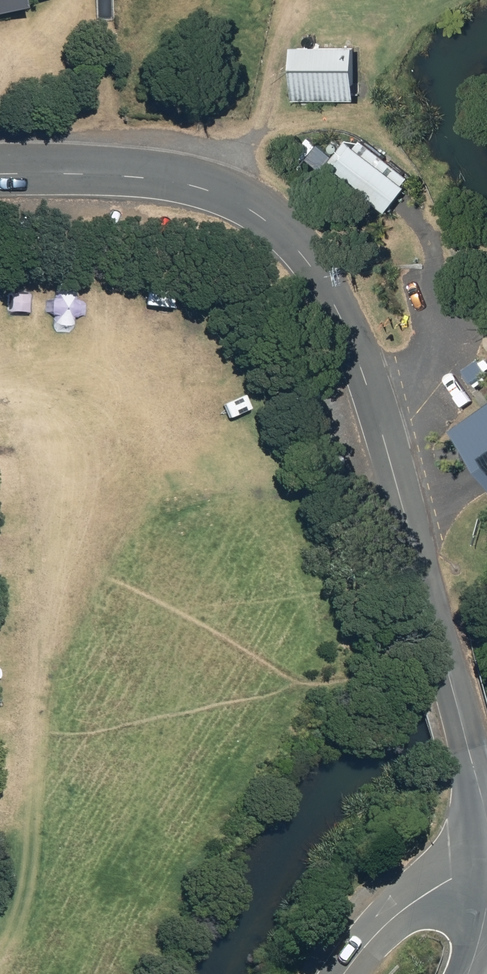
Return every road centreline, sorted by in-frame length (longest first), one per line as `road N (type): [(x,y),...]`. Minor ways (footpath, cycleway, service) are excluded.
road 1 (unclassified): [(0,175),(175,180),(257,204),(313,254),(361,344),(486,833)]
road 2 (residential): [(343,973),(414,898),(459,872),(486,873)]

